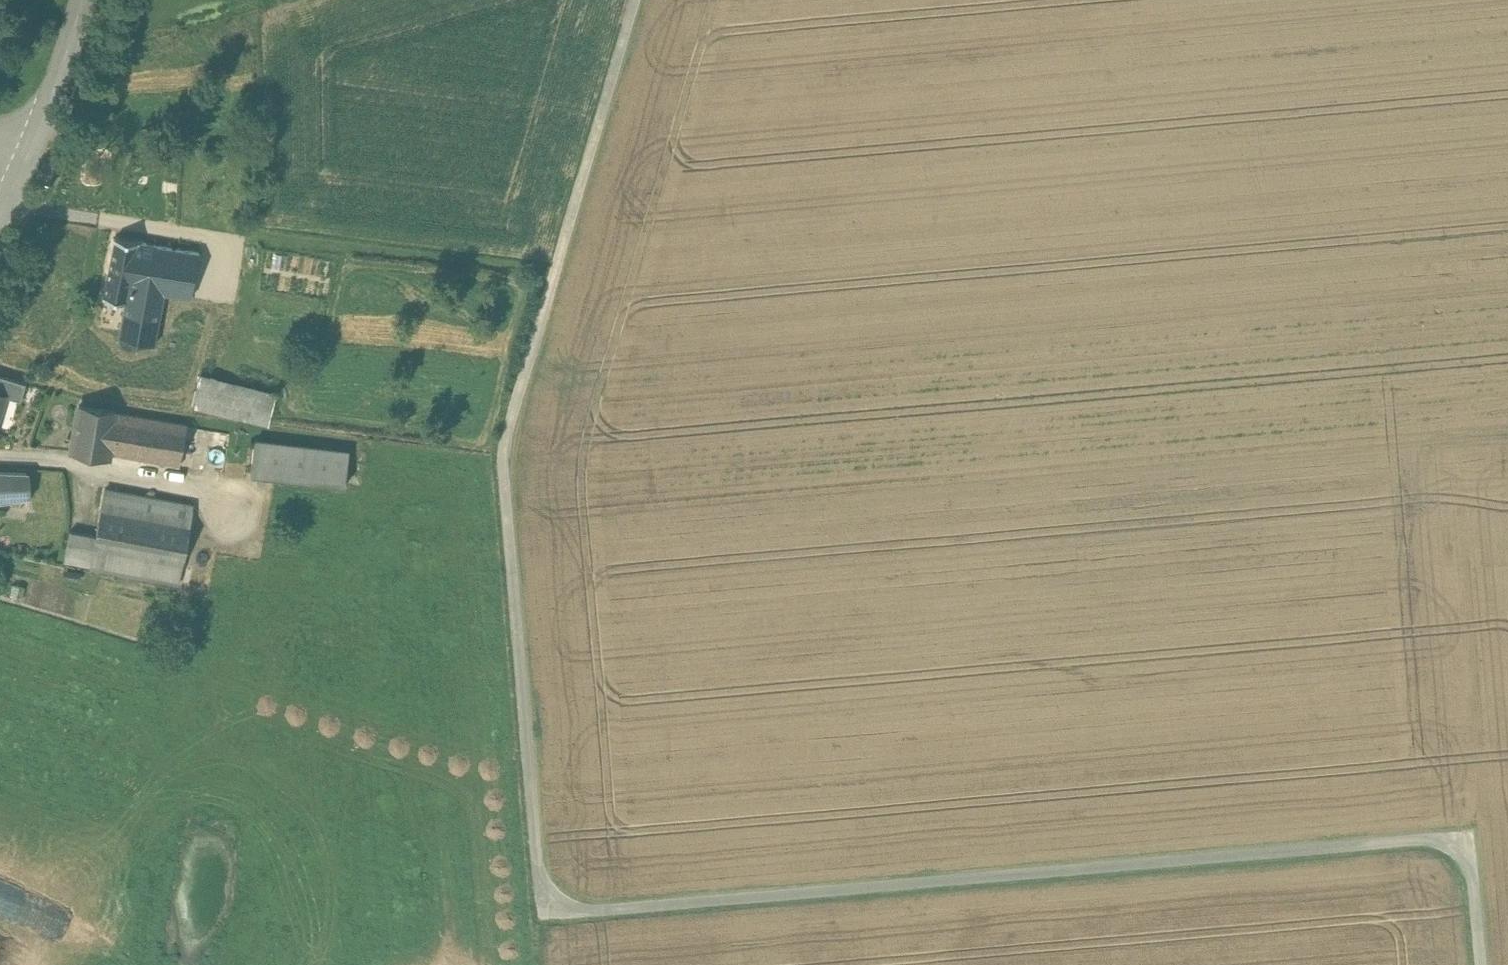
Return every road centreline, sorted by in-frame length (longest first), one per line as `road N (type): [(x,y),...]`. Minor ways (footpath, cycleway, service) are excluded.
road 1 (track): [(638,0),(509,440),(535,849),(546,910),(601,913),(1428,838),(1458,848),(1473,879),(1481,964)]
road 2 (tertiary): [(29,148),(83,0)]

